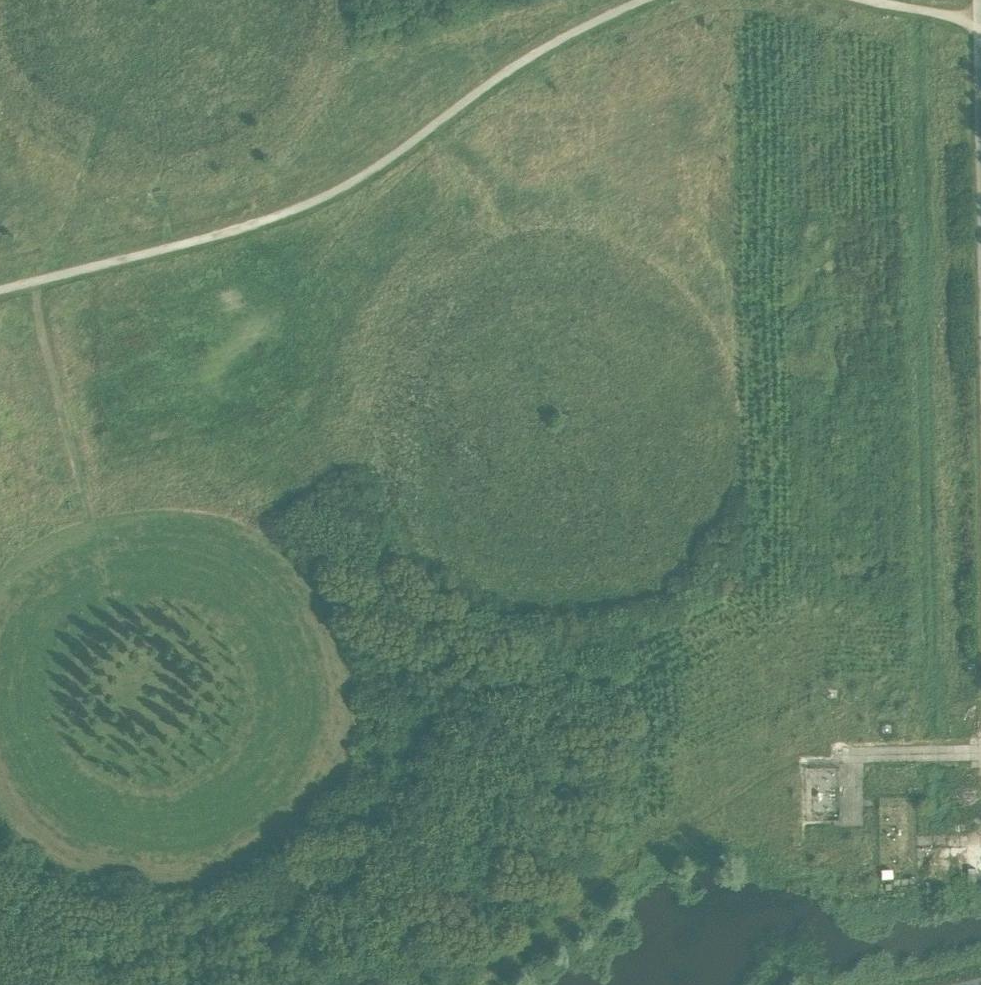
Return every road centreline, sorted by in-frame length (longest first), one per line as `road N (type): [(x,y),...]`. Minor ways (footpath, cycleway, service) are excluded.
road 1 (track): [(980,164),(978,0)]
road 2 (track): [(980,752),(836,756)]

